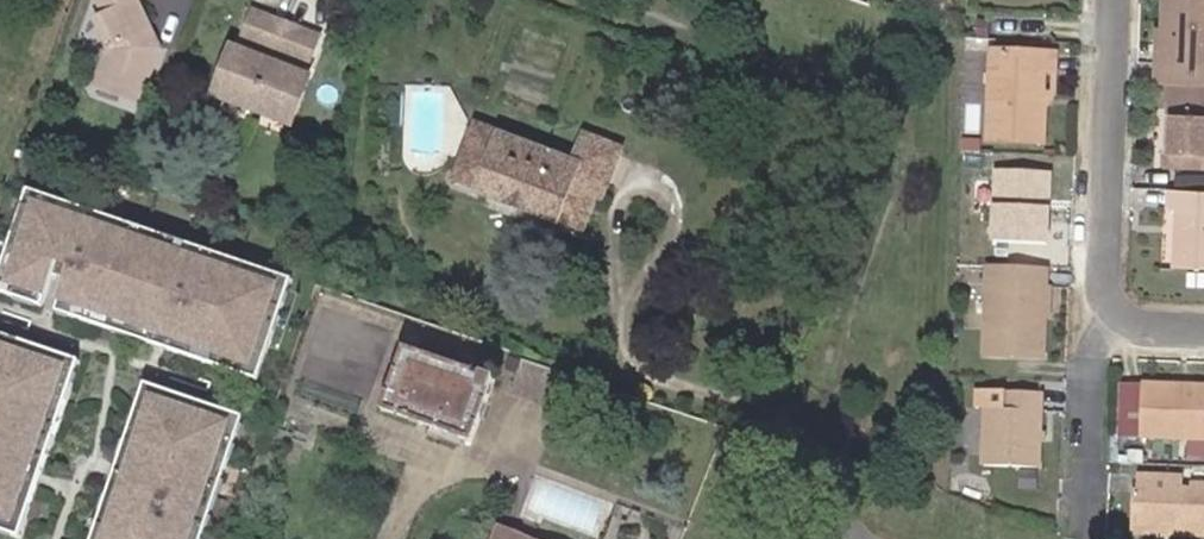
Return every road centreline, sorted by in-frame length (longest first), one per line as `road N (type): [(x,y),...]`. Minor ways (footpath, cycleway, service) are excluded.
road 1 (residential): [(1203,333),(1148,332),(1115,311),(1102,291),(1114,0)]

